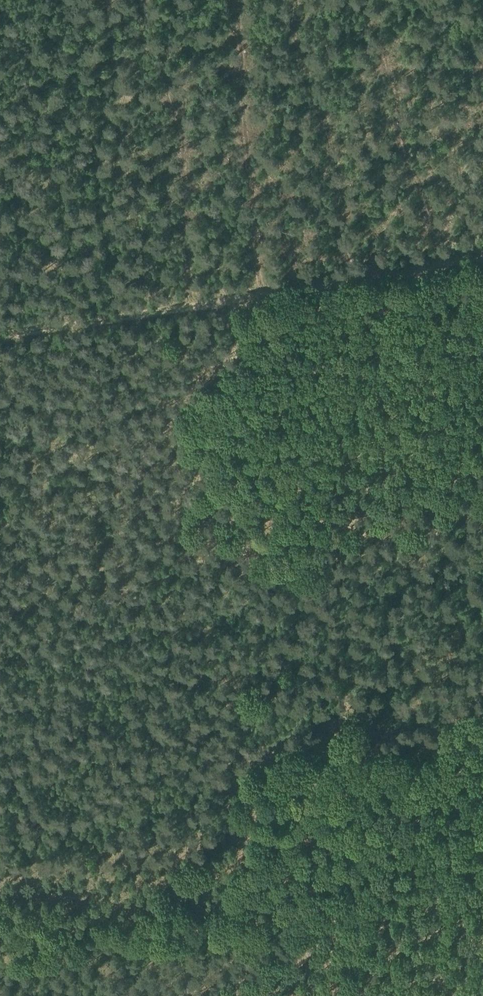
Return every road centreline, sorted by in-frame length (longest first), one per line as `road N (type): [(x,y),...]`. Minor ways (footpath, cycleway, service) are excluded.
road 1 (track): [(0,312),(482,239)]
road 2 (track): [(188,916),(482,871)]

